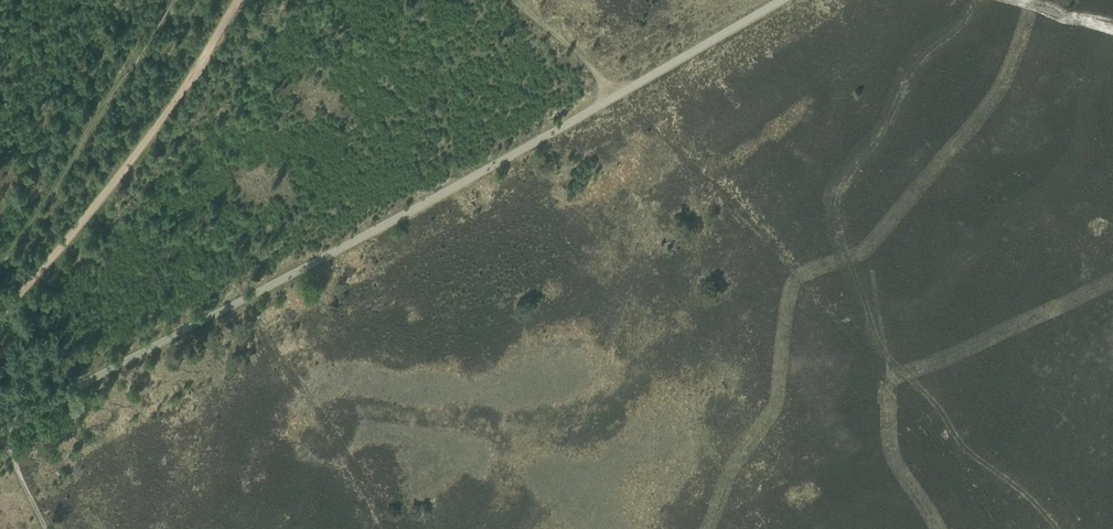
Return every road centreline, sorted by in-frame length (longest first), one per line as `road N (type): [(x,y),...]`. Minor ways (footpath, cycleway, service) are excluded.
road 1 (track): [(236,0),(80,223),(0,314)]

